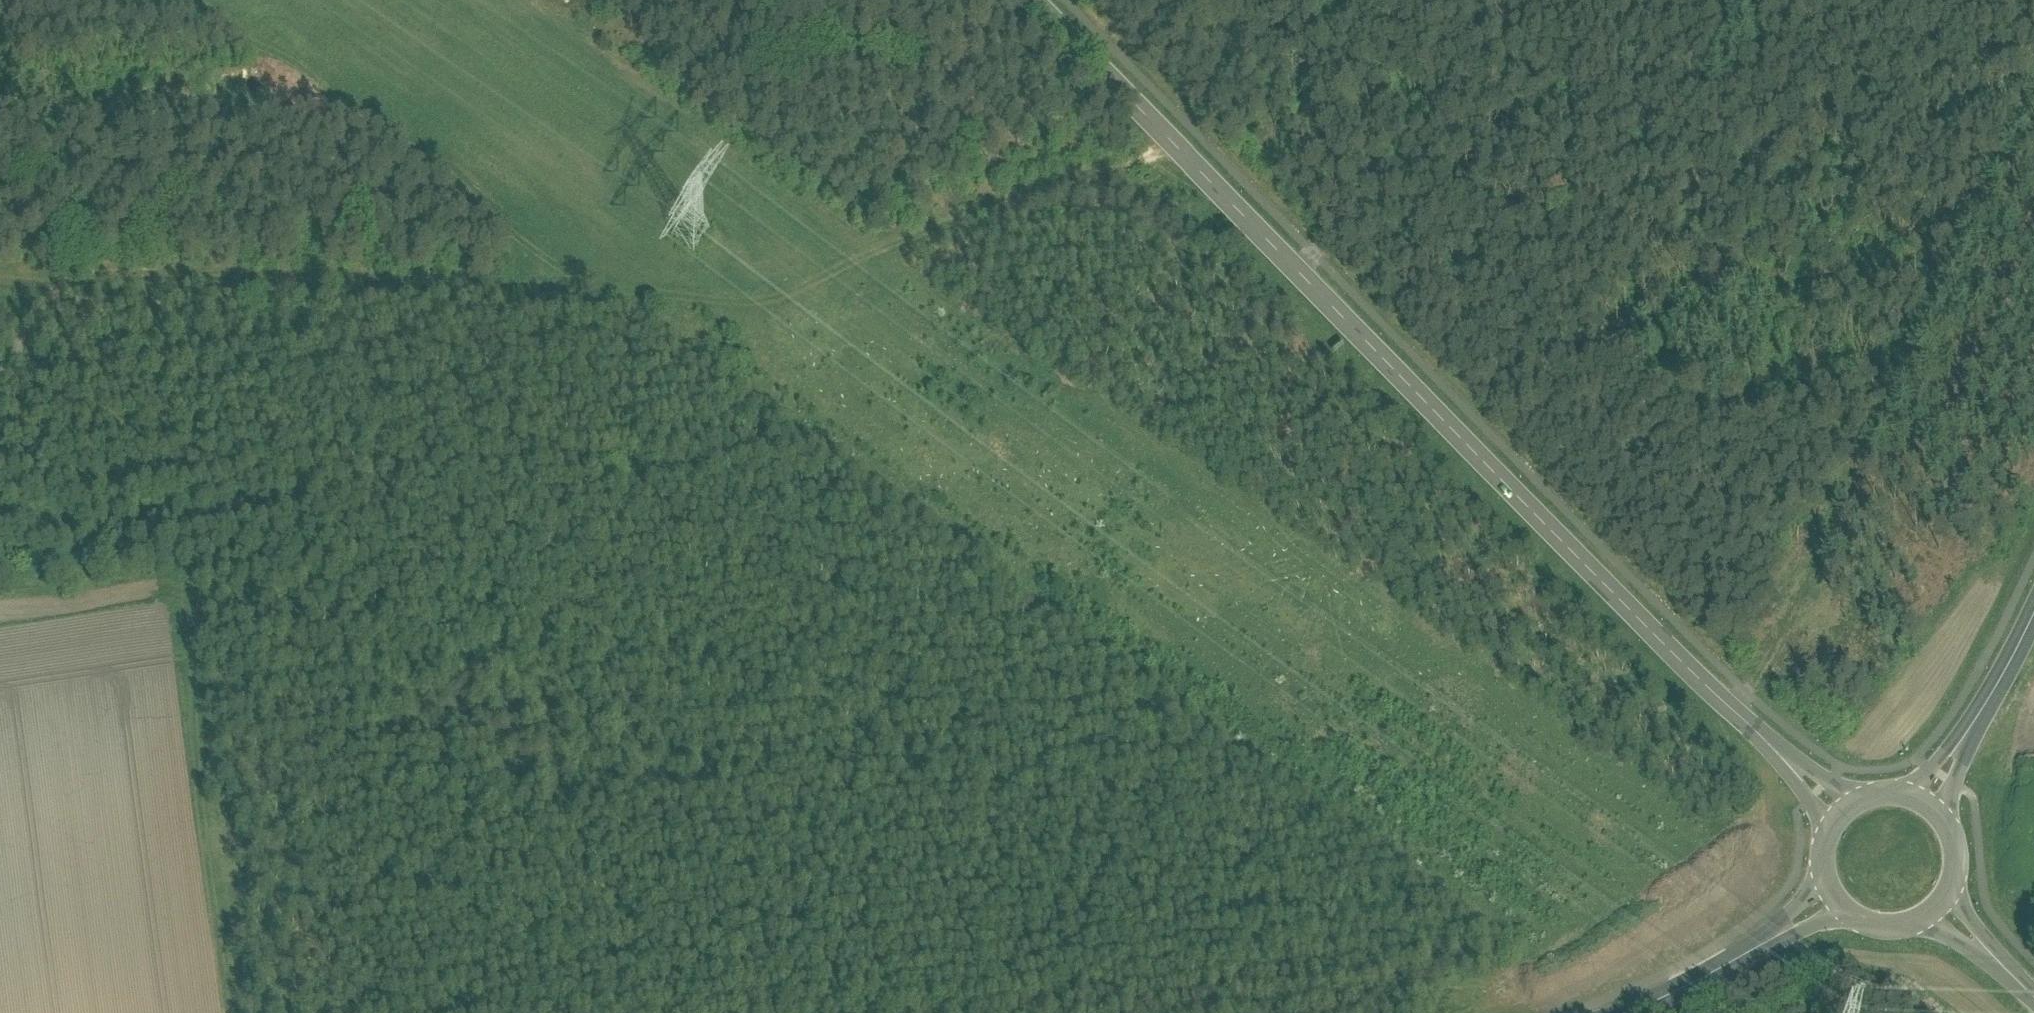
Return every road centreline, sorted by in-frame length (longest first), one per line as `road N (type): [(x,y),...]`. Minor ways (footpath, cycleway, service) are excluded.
road 1 (track): [(0,282),(788,299),(917,233),(1169,141)]
road 2 (tertiary): [(1027,0),(1415,394),(1842,807)]
road 3 (track): [(0,611),(177,590),(186,603),(251,1012)]
road 4 (tertiary): [(1830,893),(1737,955),(1624,1012)]
road 5 (tertiary): [(2033,600),(1921,802)]
road 6 (tertiary): [(1935,899),(2033,995)]
road 7 (tertiary): [(1830,893),(1843,908),(1881,922),(1919,913),(1935,899)]

